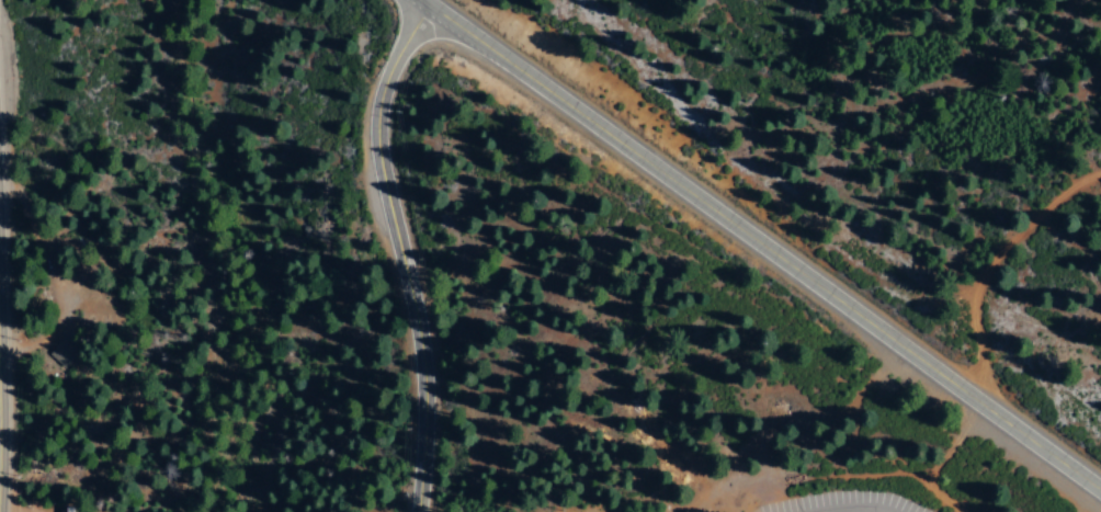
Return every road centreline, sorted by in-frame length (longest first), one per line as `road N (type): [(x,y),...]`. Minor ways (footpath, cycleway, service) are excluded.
road 1 (secondary): [(1100,499),(416,0)]
road 2 (residential): [(418,511),(423,389),(375,138),(379,93),(424,7)]
road 3 (track): [(968,405),(1038,231),(1100,213)]
road 4 (tertiary): [(0,424),(0,217)]

